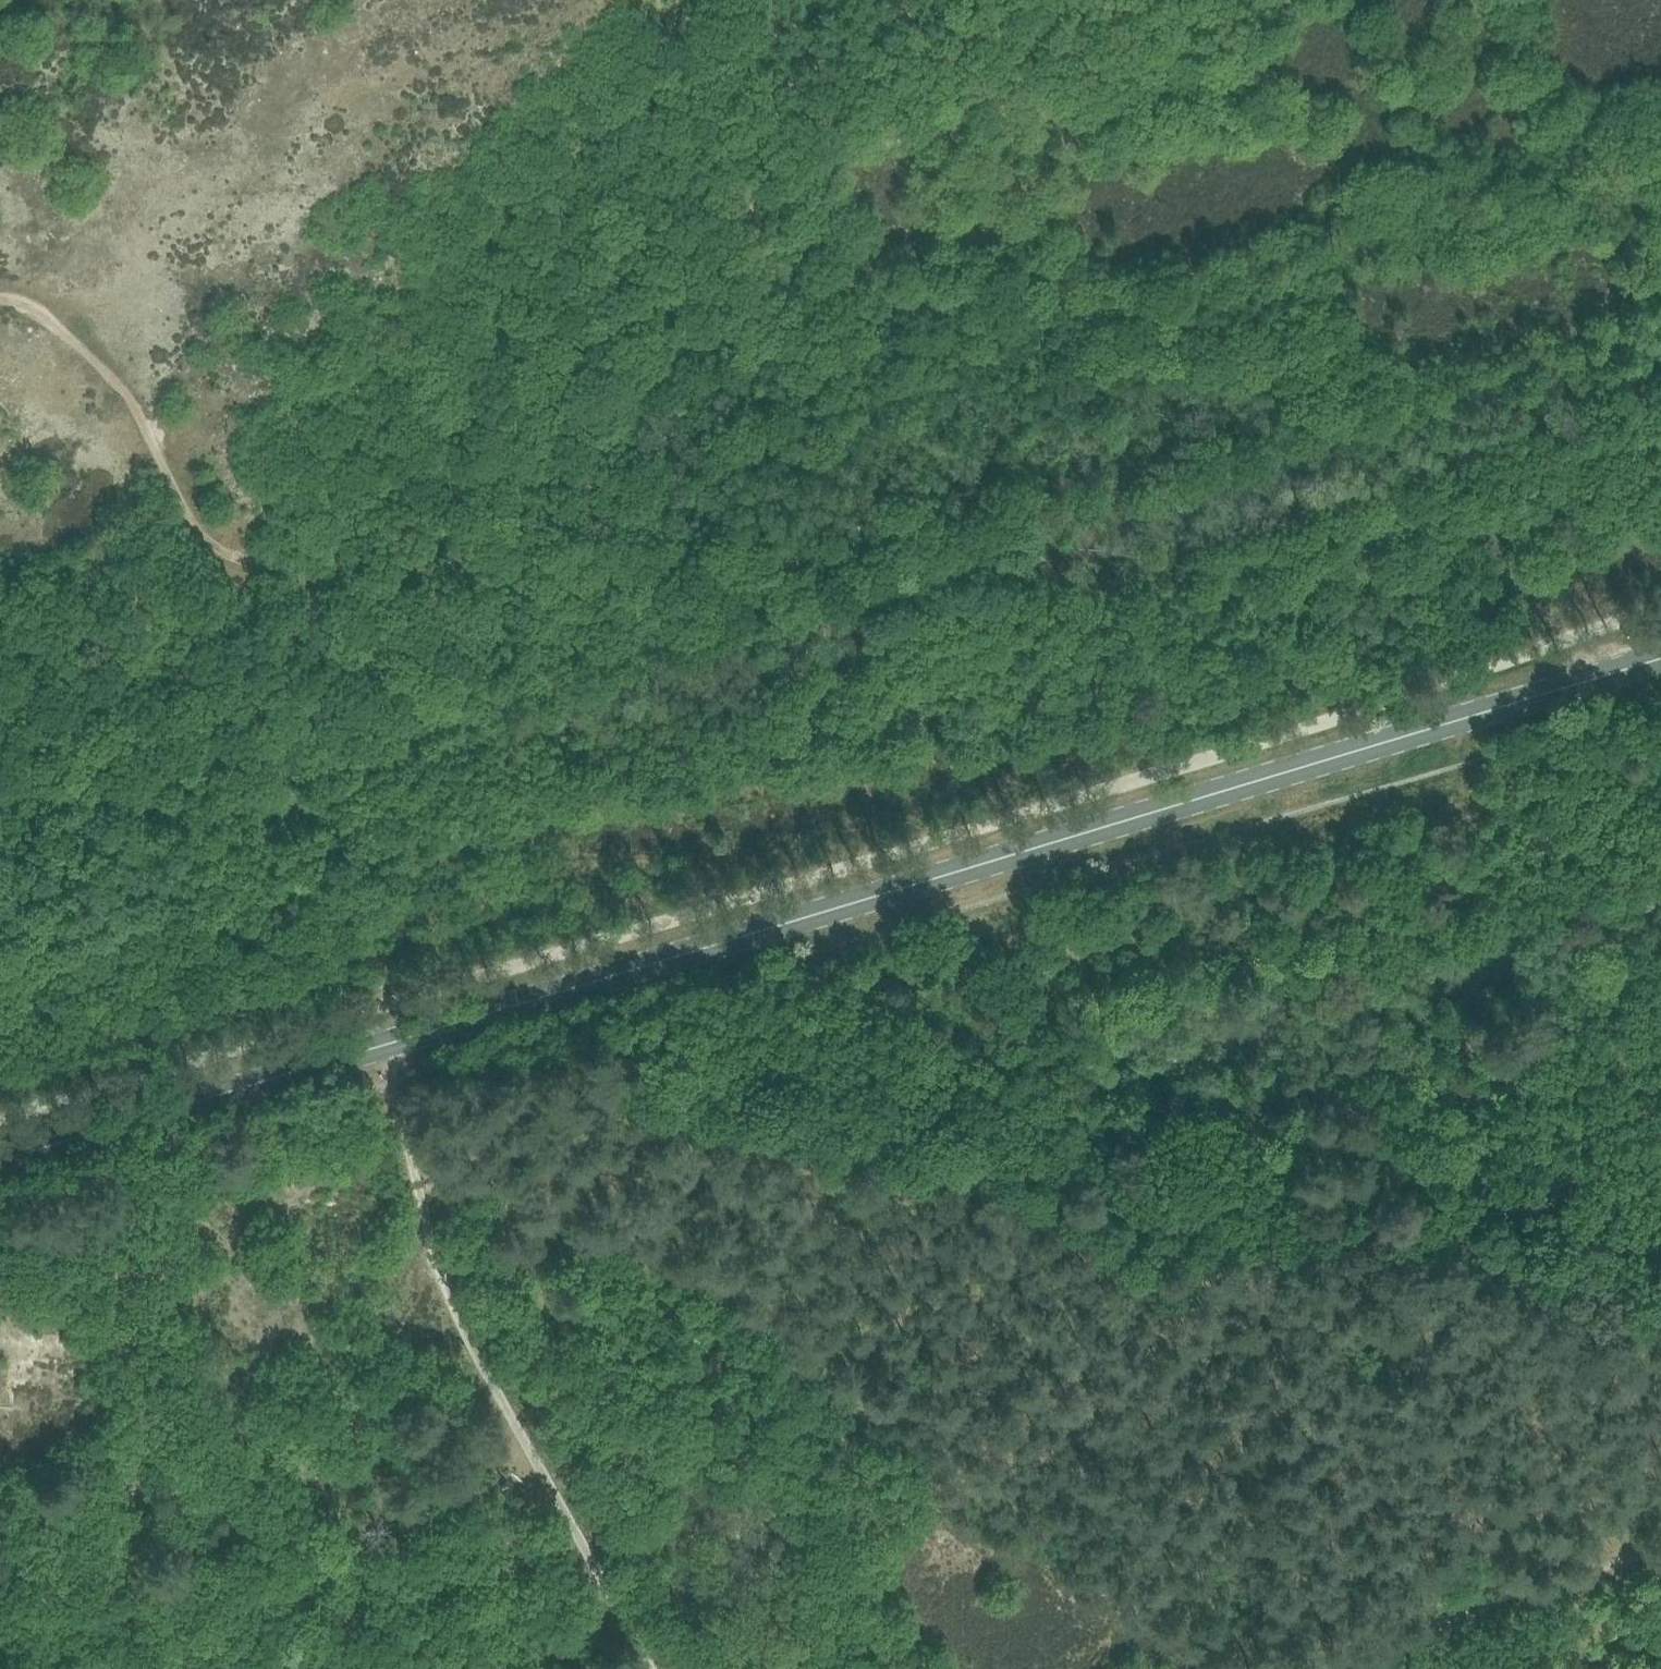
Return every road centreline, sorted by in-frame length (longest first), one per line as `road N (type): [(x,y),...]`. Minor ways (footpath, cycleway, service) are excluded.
road 1 (secondary): [(0,1160),(1660,659)]

